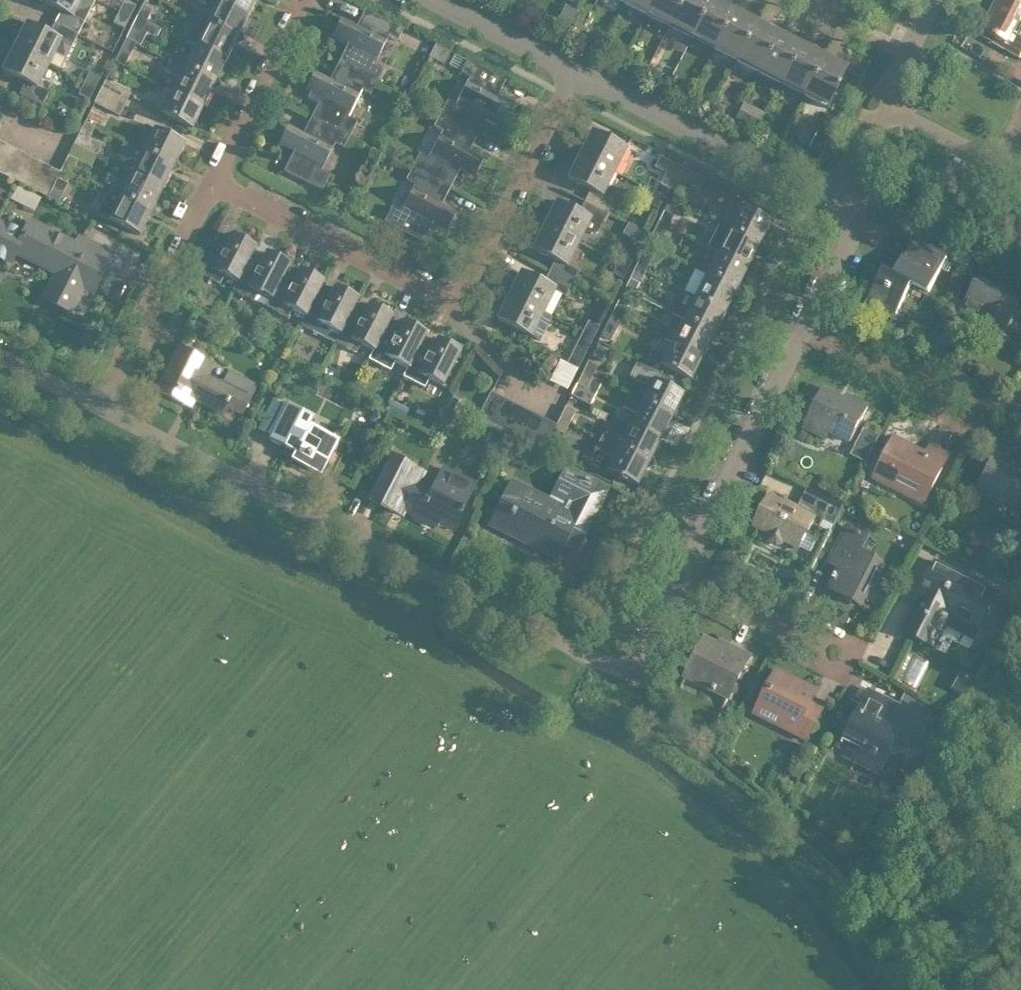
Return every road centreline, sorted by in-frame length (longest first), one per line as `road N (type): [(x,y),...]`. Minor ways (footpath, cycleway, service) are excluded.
road 1 (residential): [(654,643),(619,663),(594,661),(104,408)]
road 2 (residential): [(654,643),(850,237),(849,218),(837,207)]
road 3 (residential): [(837,207),(573,71)]
road 4 (residential): [(458,303),(215,183)]
road 5 (residential): [(458,303),(573,71)]
road 6 (residential): [(104,408),(215,183)]
road 7 (residential): [(215,183),(305,0)]
road 8 (residential): [(573,71),(434,0)]
road 9 (residential): [(1020,180),(884,110)]
road 10 (residential): [(884,110),(937,0)]

